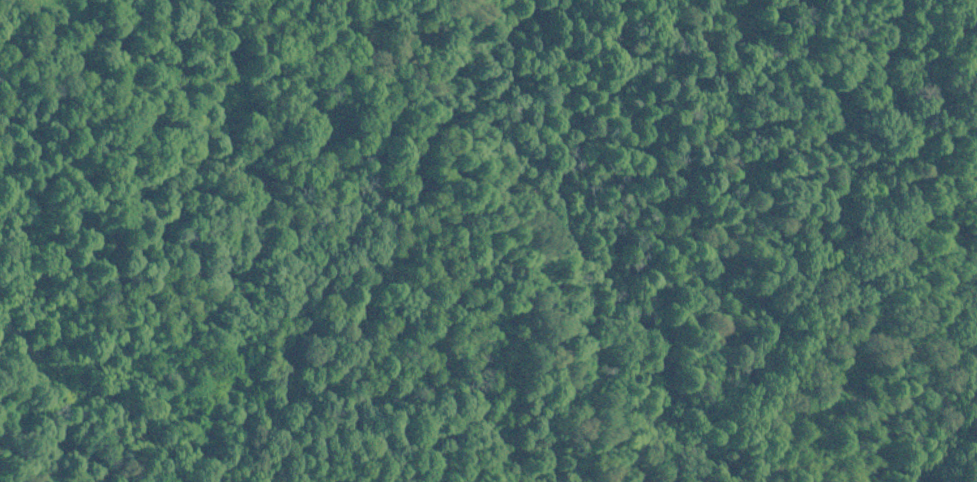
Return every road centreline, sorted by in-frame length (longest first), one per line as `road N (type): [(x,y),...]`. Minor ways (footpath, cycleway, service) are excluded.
road 1 (residential): [(176,481),(124,419),(0,318)]

